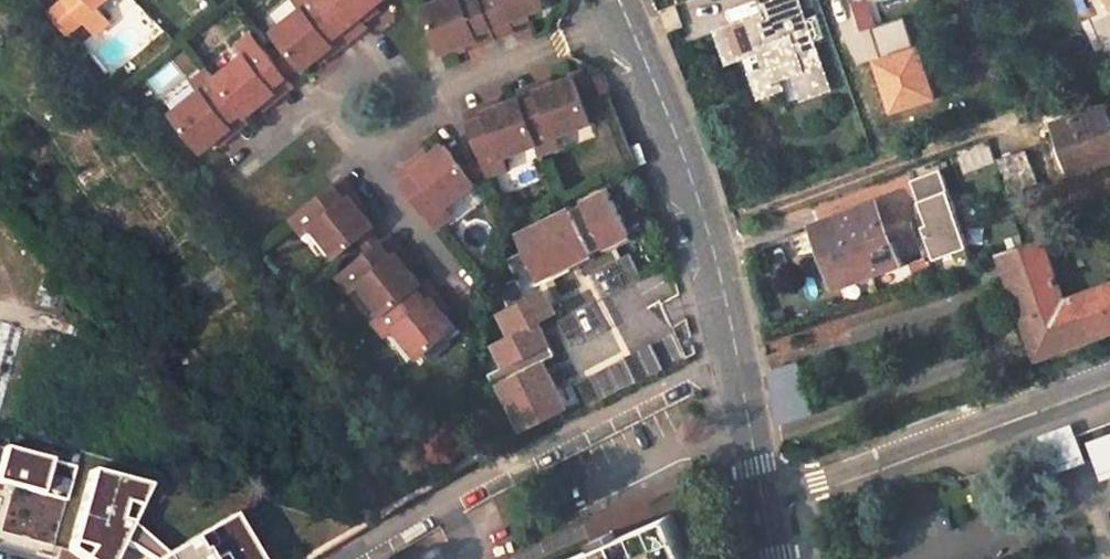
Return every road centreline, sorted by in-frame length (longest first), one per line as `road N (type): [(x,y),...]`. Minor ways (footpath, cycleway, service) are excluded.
road 1 (tertiary): [(763,502),(710,246),(625,8)]
road 2 (residential): [(1109,374),(763,502)]

